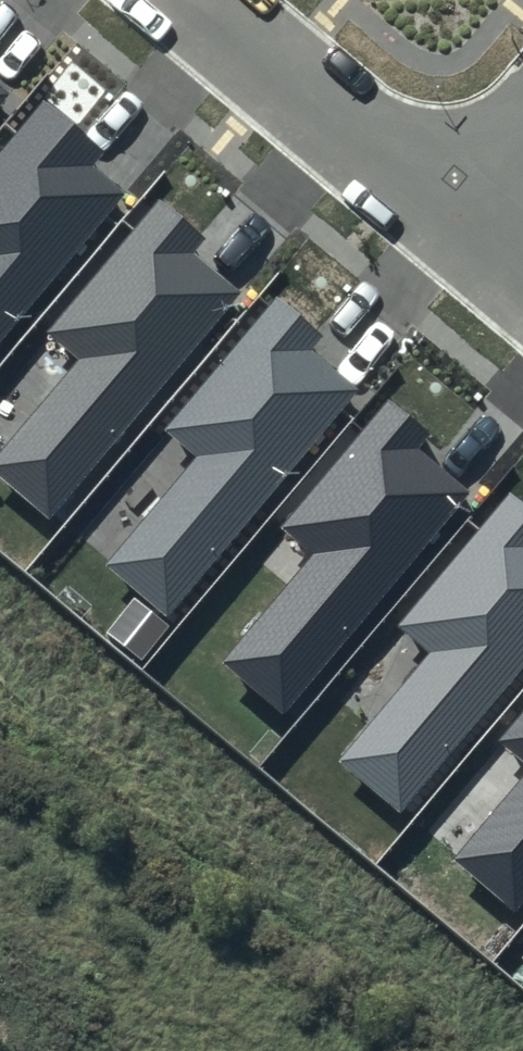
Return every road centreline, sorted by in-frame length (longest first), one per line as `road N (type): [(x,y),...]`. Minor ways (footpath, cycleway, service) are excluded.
road 1 (residential): [(456,223),(190,0)]

